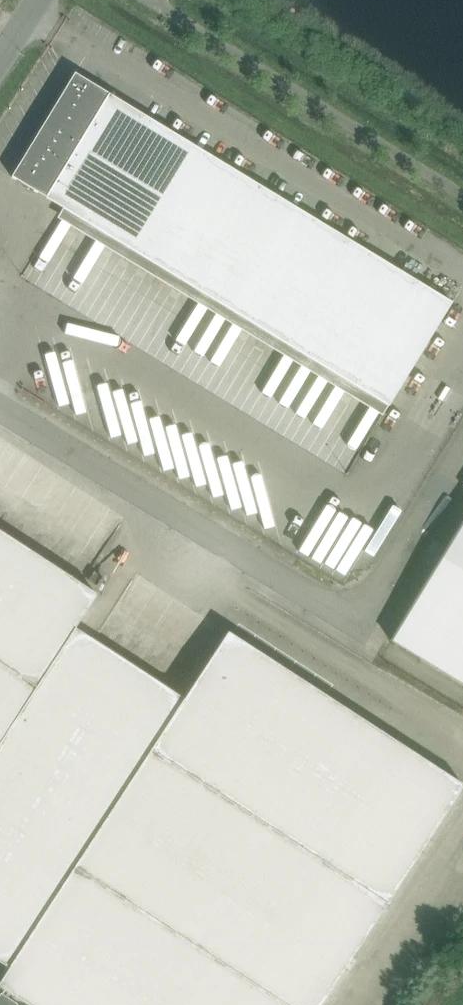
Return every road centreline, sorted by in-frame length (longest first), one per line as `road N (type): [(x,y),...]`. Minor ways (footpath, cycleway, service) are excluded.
road 1 (unclassified): [(462,448),(382,581),(345,607),(321,600),(0,407)]

